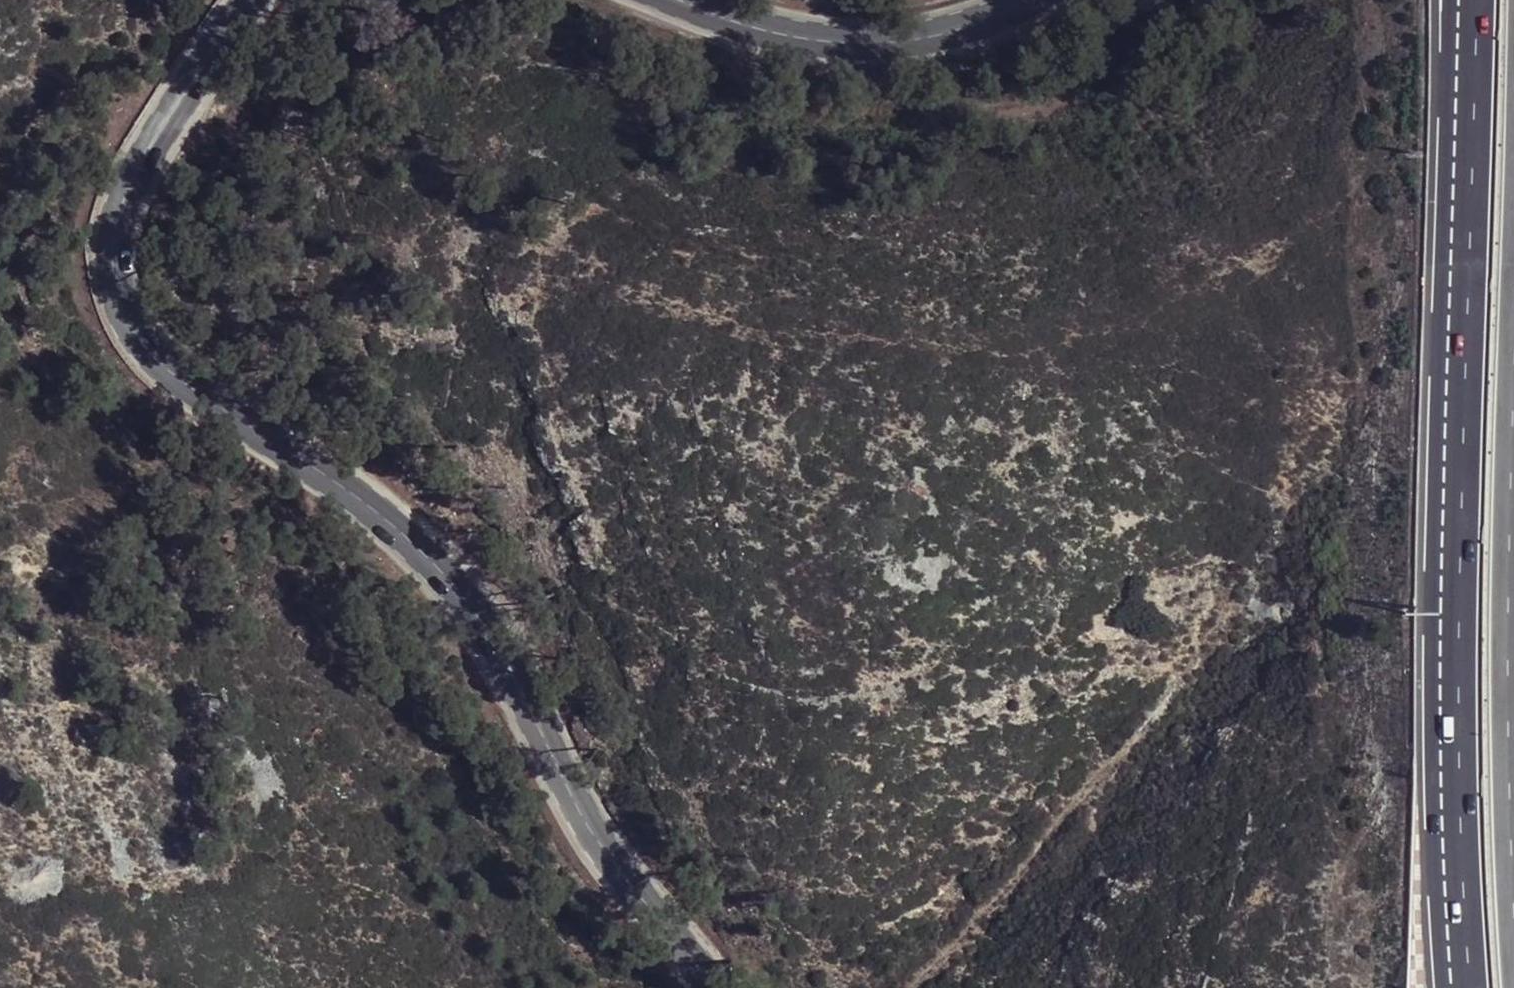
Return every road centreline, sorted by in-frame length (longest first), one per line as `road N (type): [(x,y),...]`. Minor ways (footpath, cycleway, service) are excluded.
road 1 (primary): [(723,987),(571,791),(477,631),(302,454),(162,365),(130,322),(111,236),(123,184),(234,0)]
road 2 (motorway): [(1476,0),(1457,679),(1472,987)]
road 3 (primary): [(678,0),(833,44),(912,47),(1022,23),(1063,0)]

